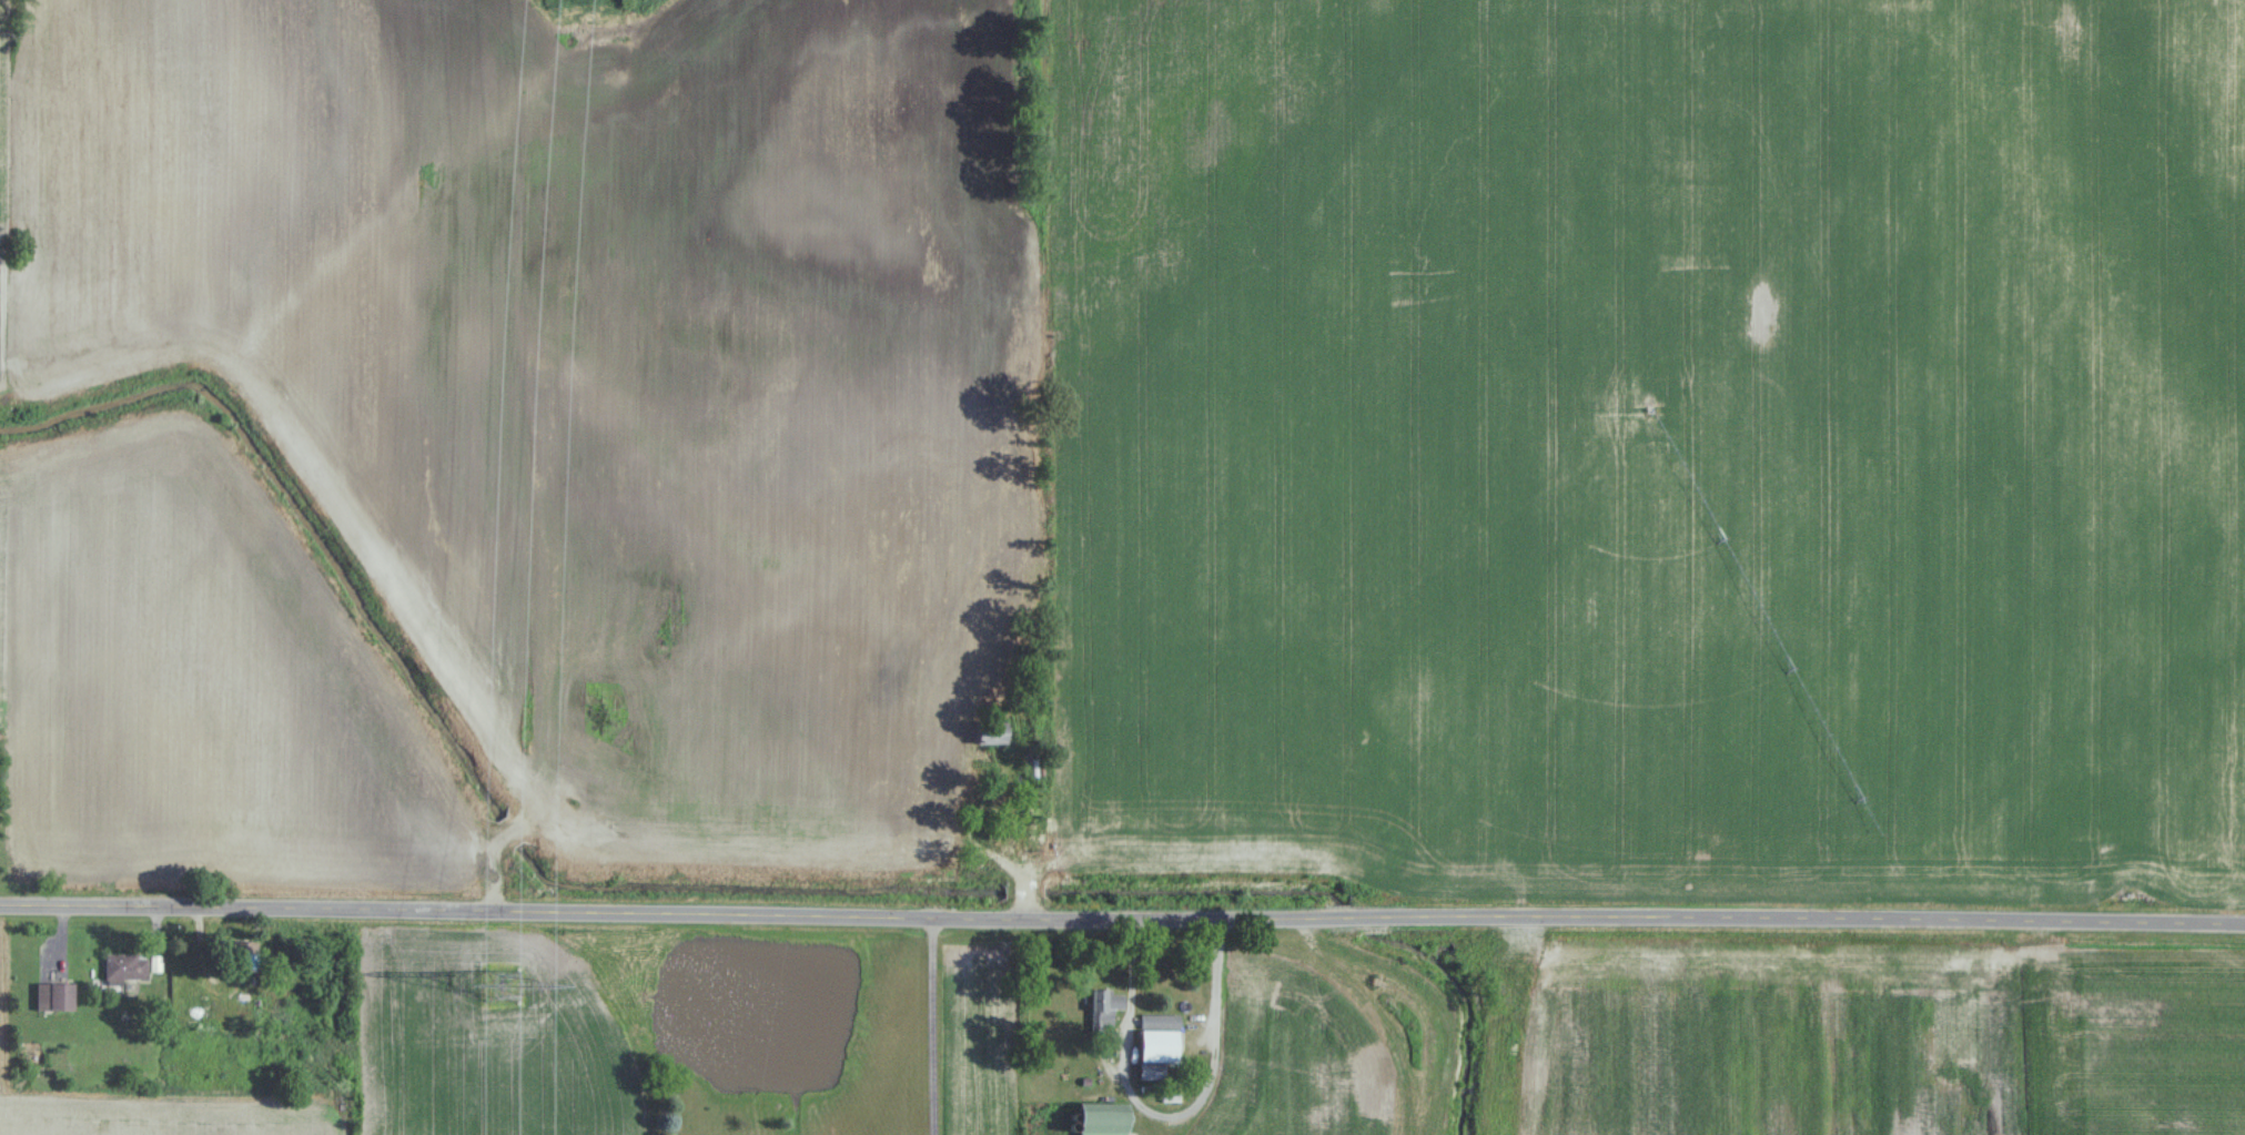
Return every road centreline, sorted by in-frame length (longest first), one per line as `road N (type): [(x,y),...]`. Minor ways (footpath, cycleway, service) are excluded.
road 1 (tertiary): [(0,907),(2244,927)]

